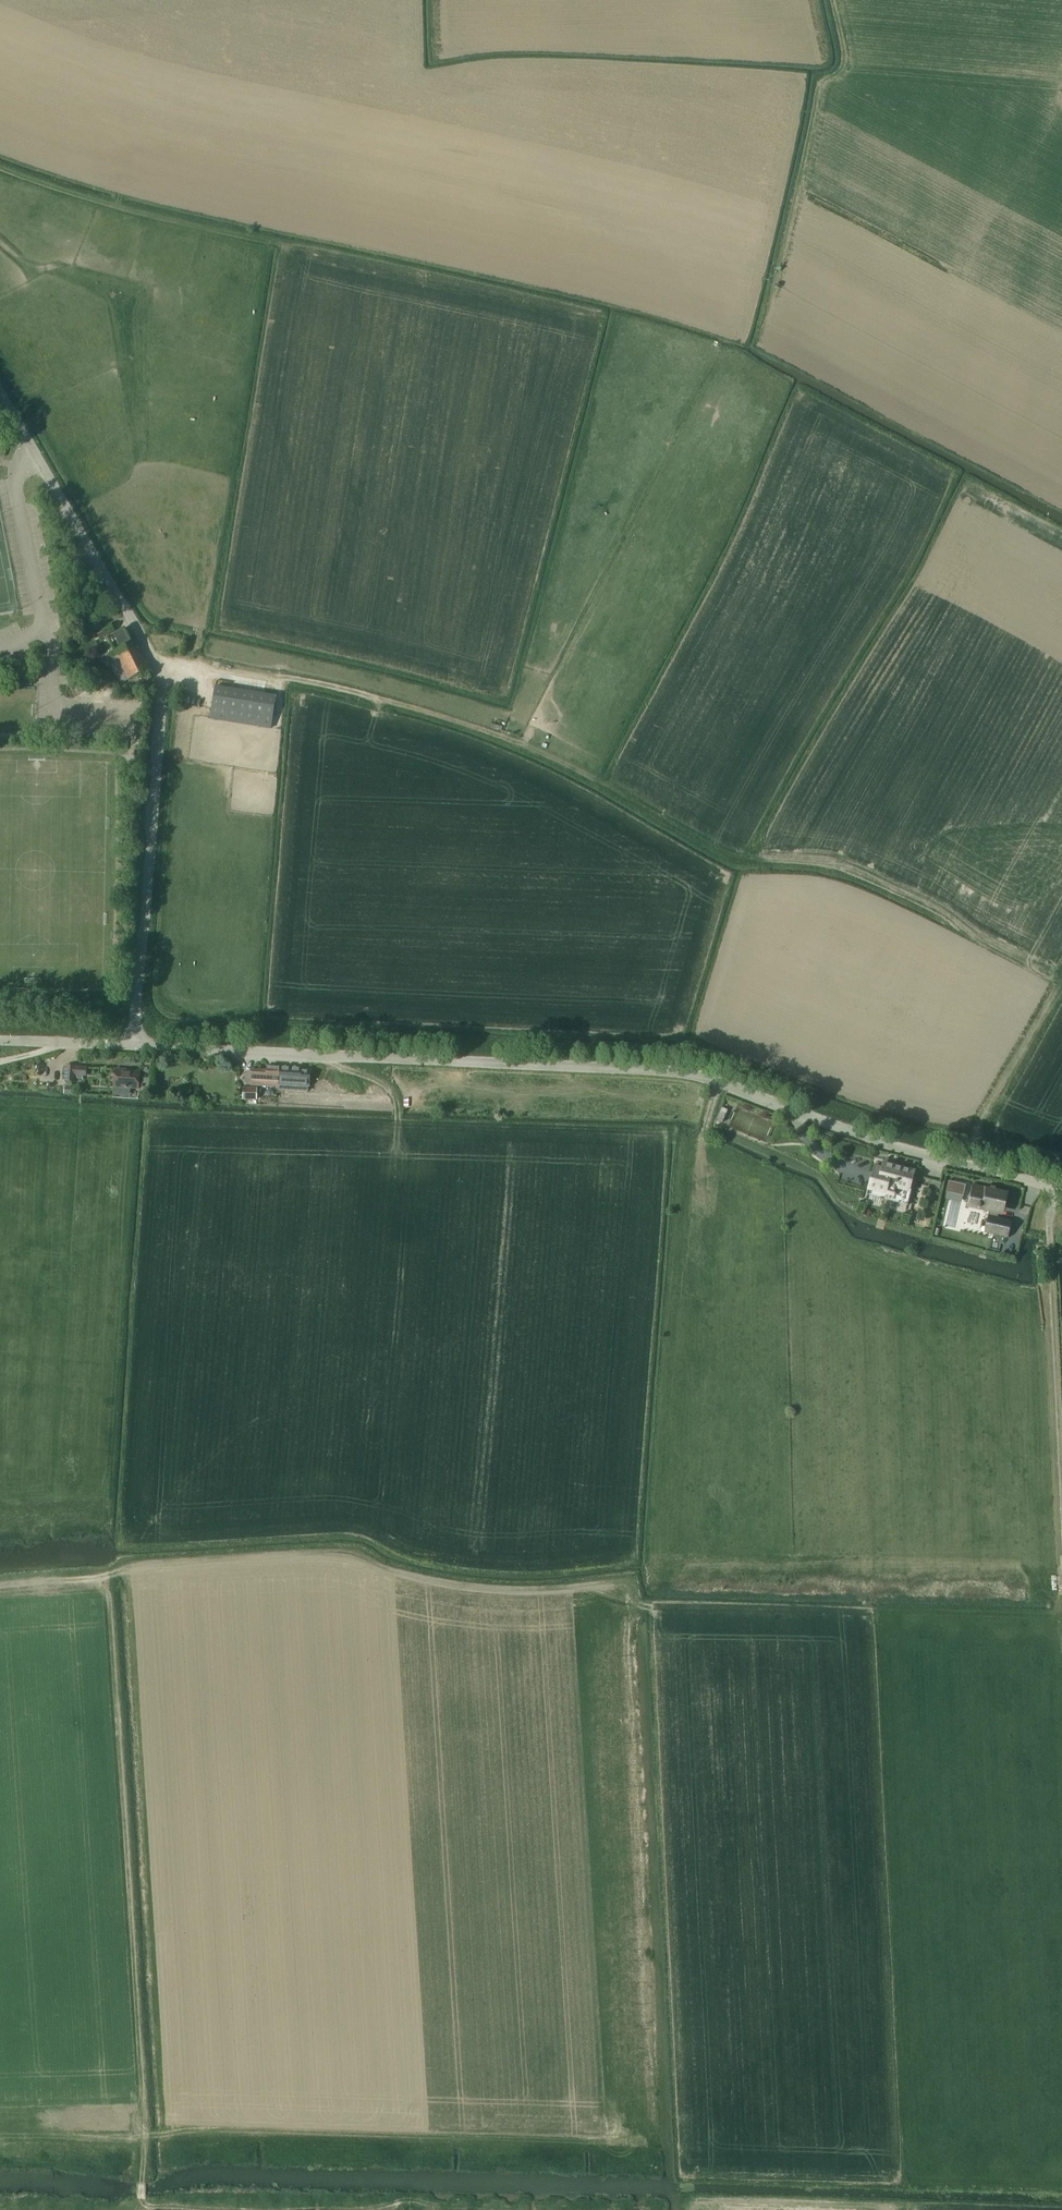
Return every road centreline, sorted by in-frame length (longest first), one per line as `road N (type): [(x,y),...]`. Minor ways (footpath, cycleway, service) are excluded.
road 1 (unclassified): [(134,1046),(674,1072),(960,1165)]
road 2 (unclassified): [(134,1046),(162,679),(0,393)]
road 3 (unclassified): [(0,1041),(134,1046)]
road 4 (track): [(111,1606),(104,1578),(0,1583)]

